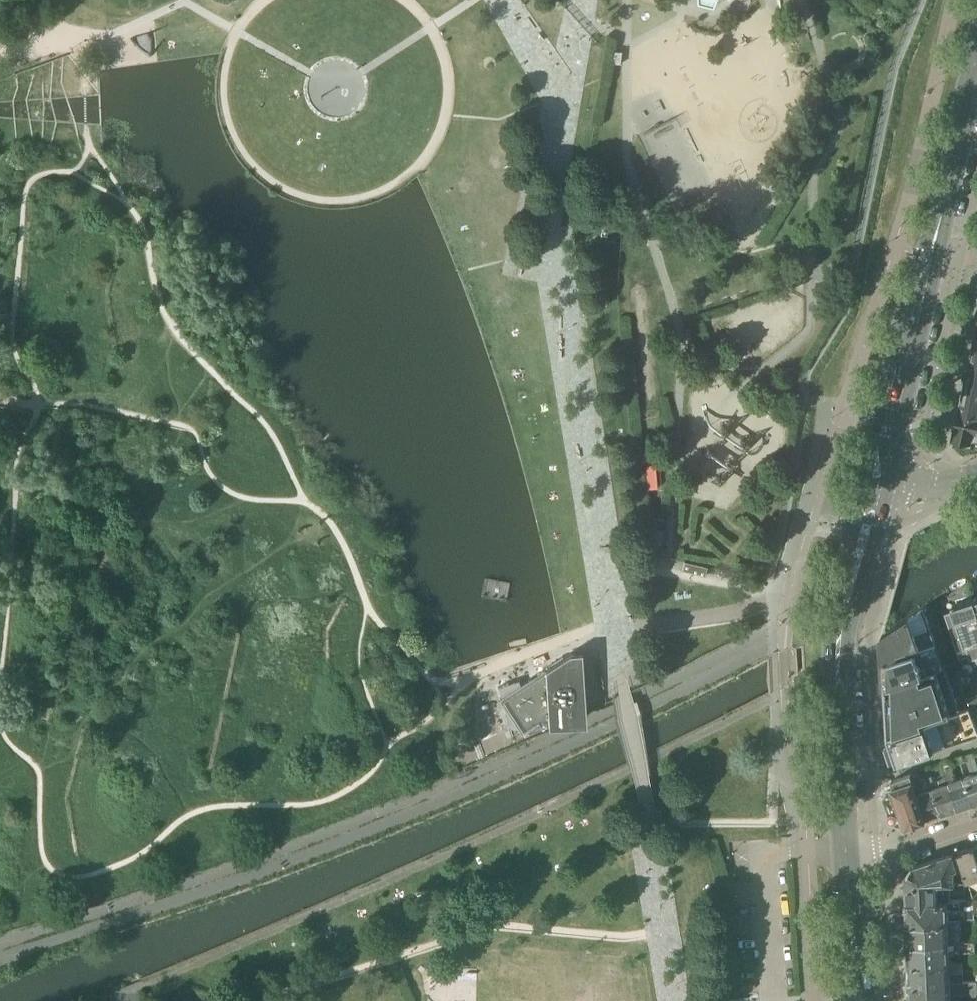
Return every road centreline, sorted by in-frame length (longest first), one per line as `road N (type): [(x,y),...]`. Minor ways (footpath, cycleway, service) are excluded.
road 1 (secondary): [(879,479),(976,62)]
road 2 (secondary): [(848,850),(843,616),(879,479)]
road 3 (secondary): [(859,1000),(848,850)]
road 4 (residential): [(976,823),(906,846),(848,850)]

